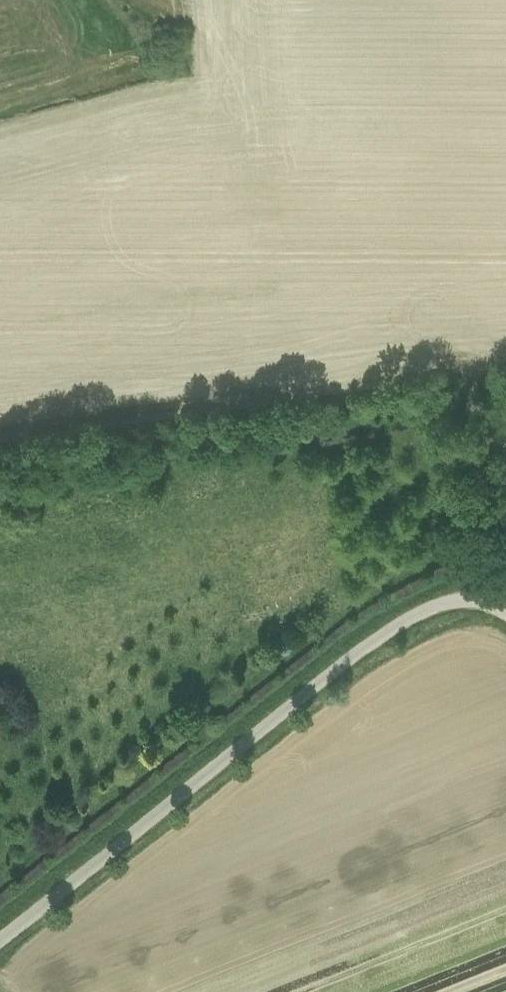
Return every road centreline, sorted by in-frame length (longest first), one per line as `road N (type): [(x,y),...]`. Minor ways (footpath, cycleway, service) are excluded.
road 1 (residential): [(505,618),(482,599),(386,637),(0,945)]

